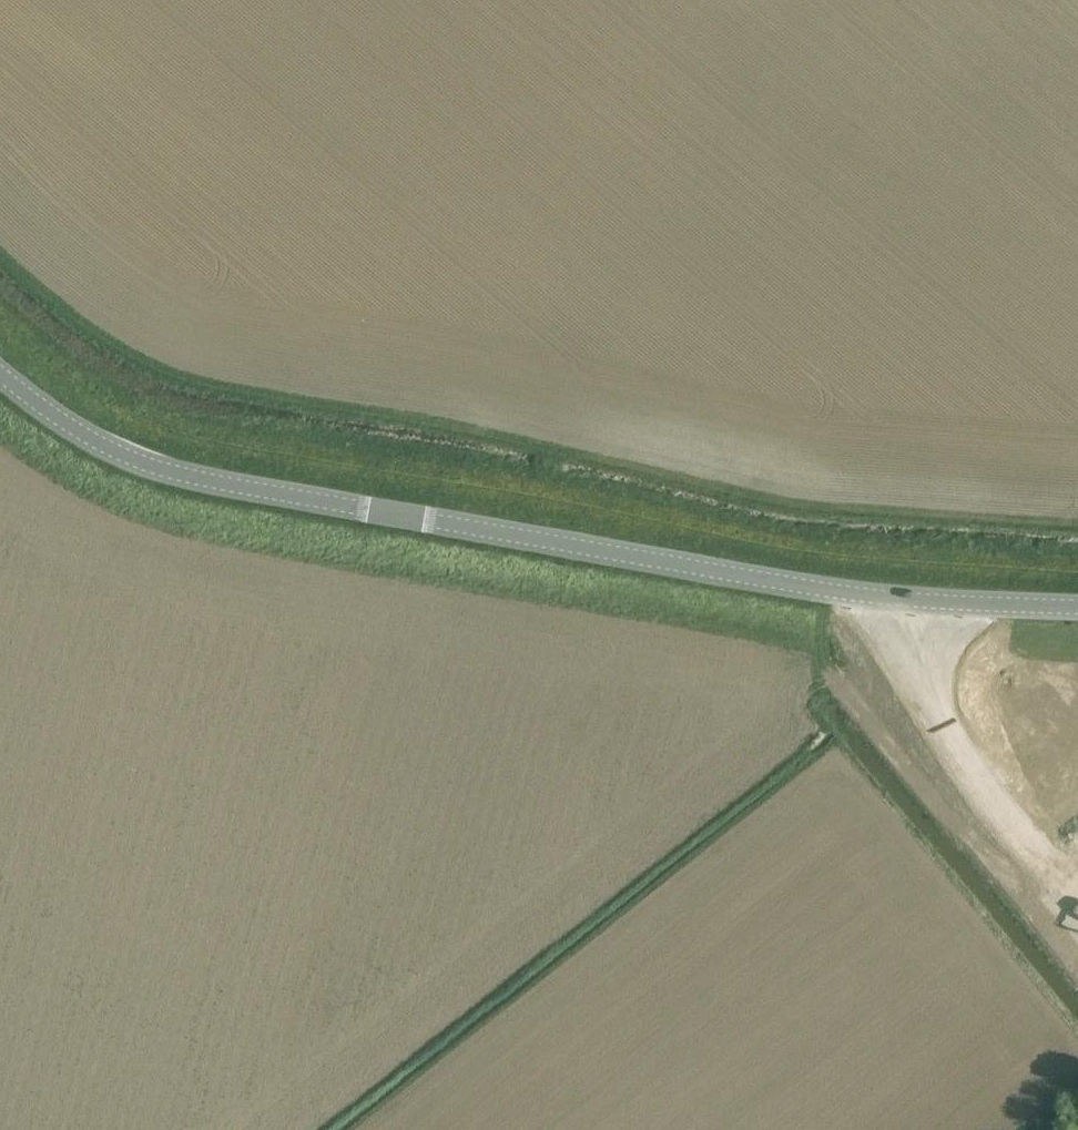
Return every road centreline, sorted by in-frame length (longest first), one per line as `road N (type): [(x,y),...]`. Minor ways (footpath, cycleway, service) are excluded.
road 1 (unclassified): [(1077,609),(858,595),(169,471),(66,423),(0,373)]

